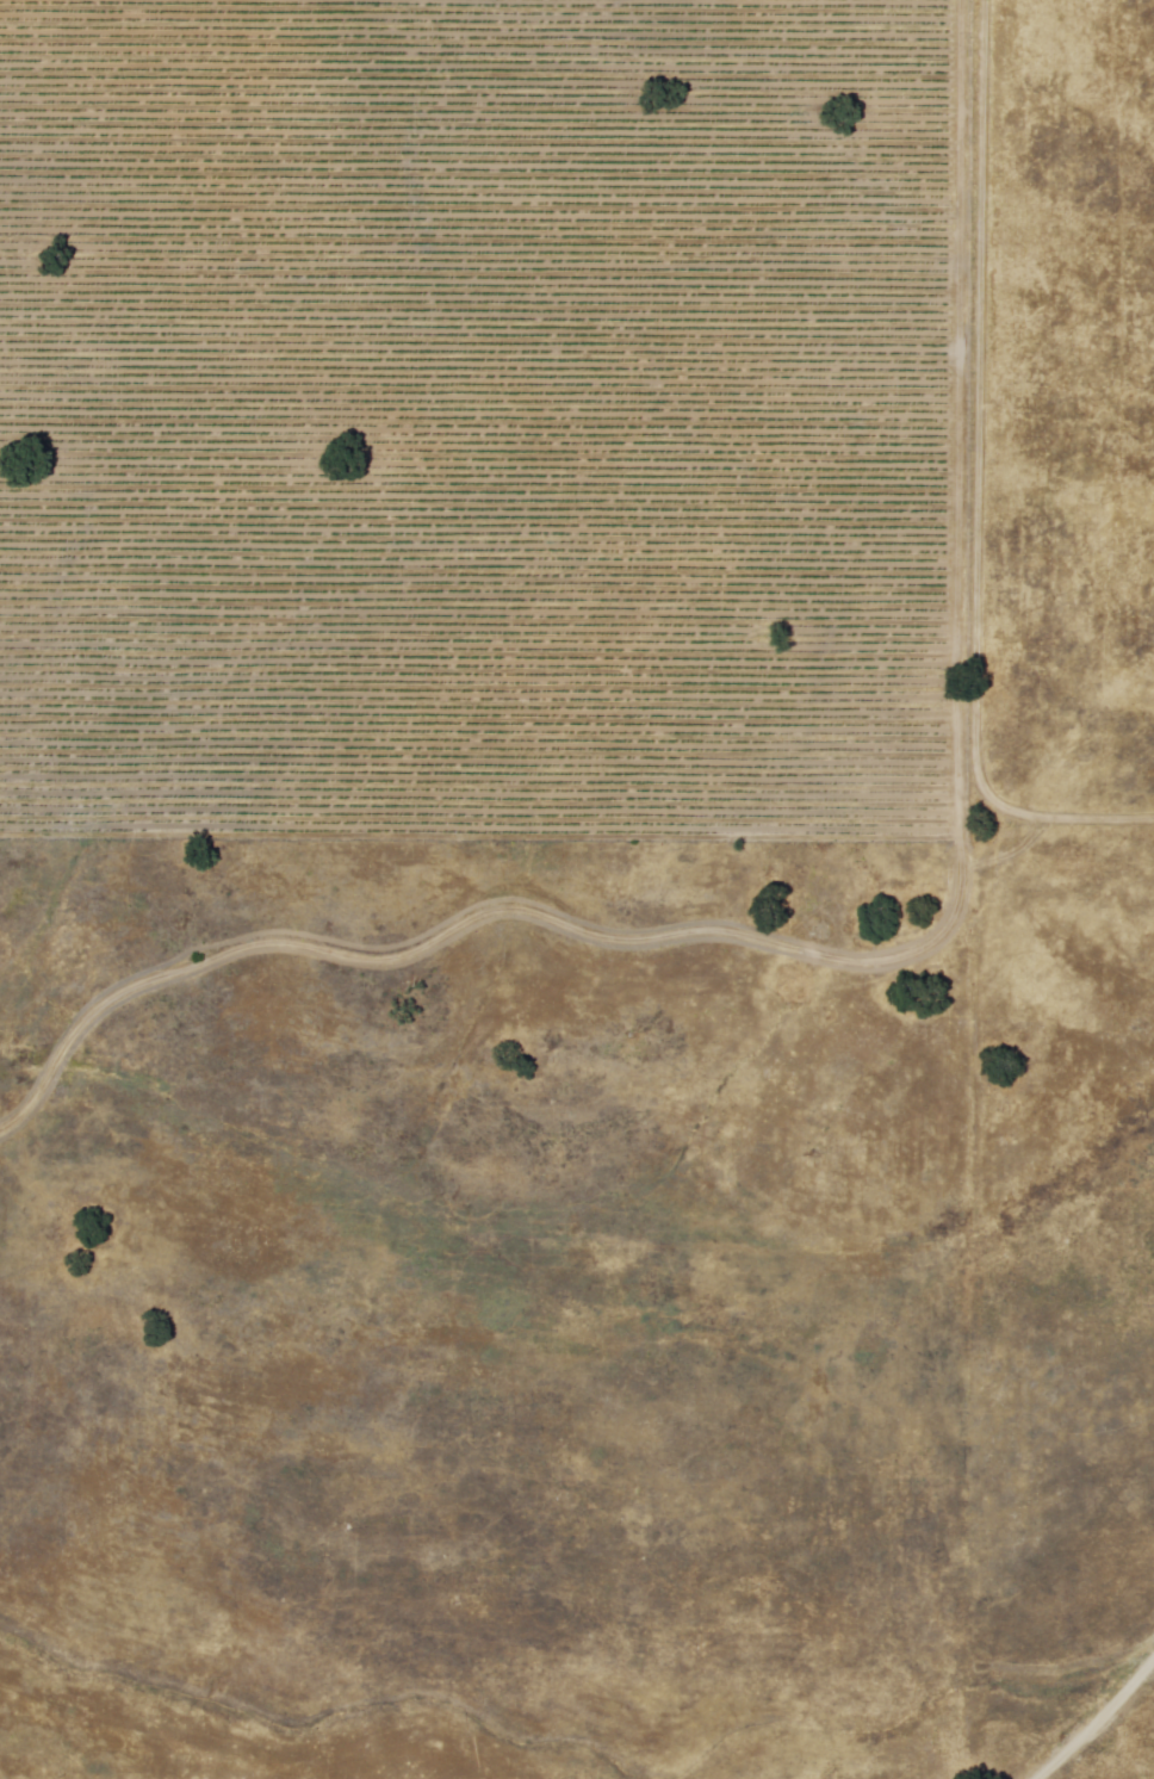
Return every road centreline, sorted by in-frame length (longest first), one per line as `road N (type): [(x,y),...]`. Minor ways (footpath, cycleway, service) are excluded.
road 1 (track): [(1153,820),(1013,813),(981,786),(974,672),(983,0)]

